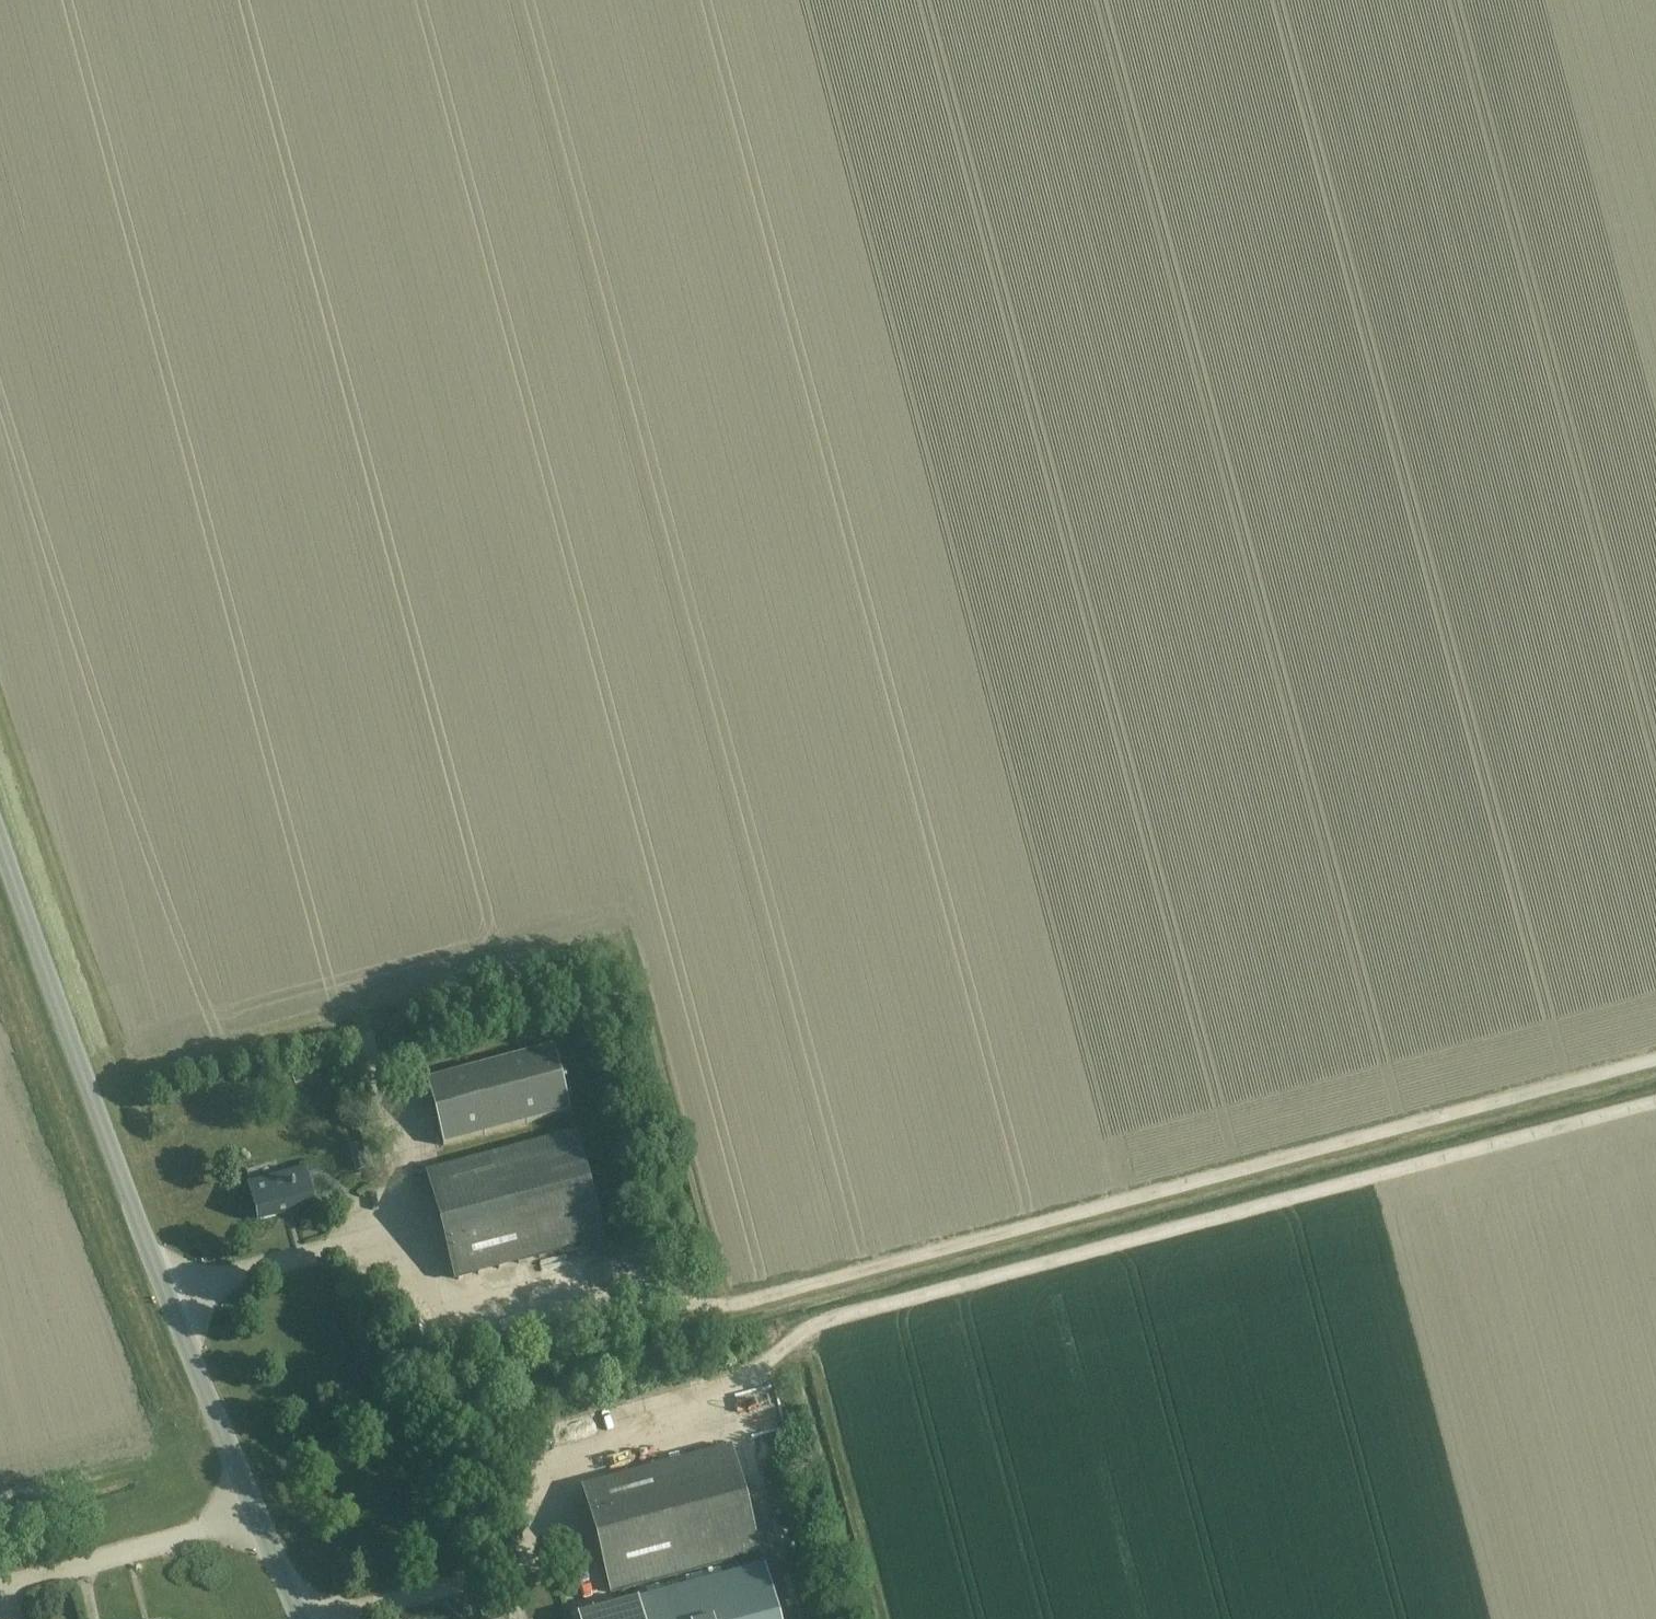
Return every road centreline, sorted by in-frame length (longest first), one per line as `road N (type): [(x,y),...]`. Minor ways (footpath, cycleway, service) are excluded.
road 1 (unclassified): [(301,1618),(95,1106),(0,846)]

